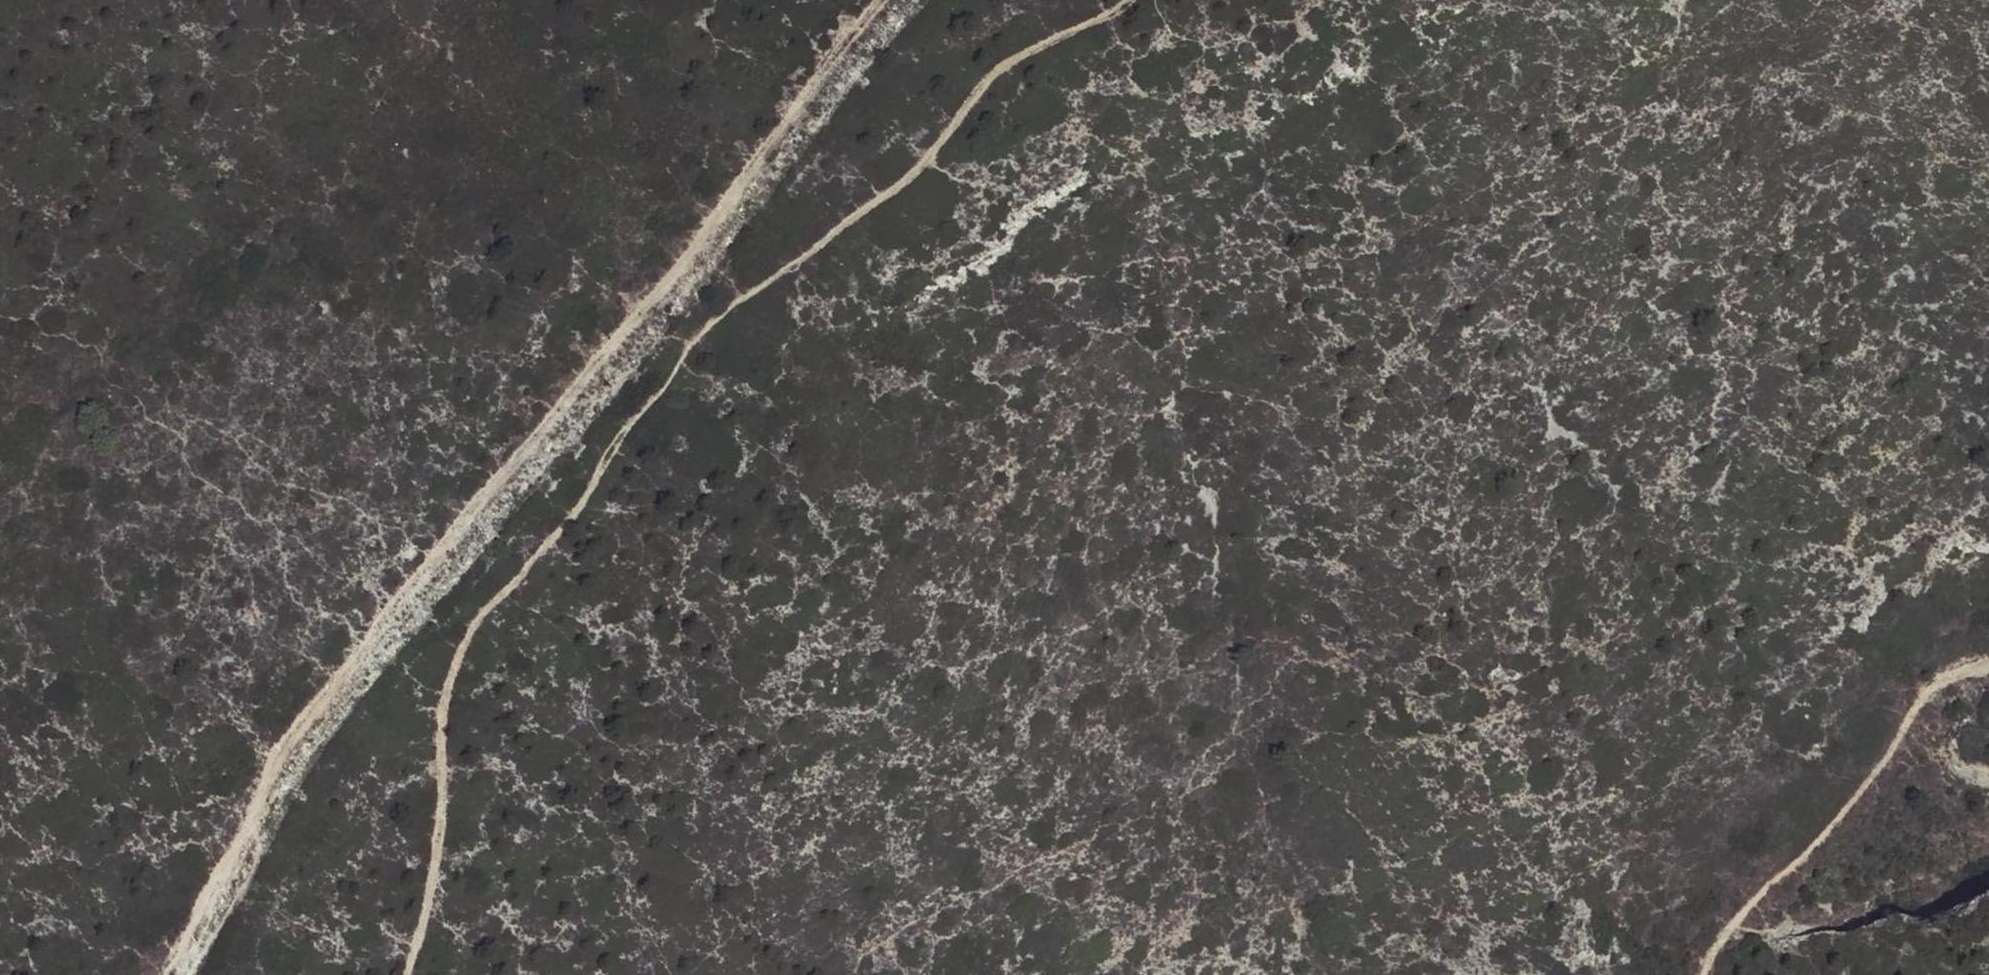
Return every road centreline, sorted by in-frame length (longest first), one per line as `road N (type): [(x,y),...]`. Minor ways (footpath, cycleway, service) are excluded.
road 1 (track): [(405,974),(428,912),(446,689),(477,616),(580,504),(695,332),(921,168),(983,81),(1124,0)]
road 2 (track): [(1988,661),(1950,668),(1914,690),(1874,763),(1814,841),(1743,903),(1701,960),(1699,974)]

